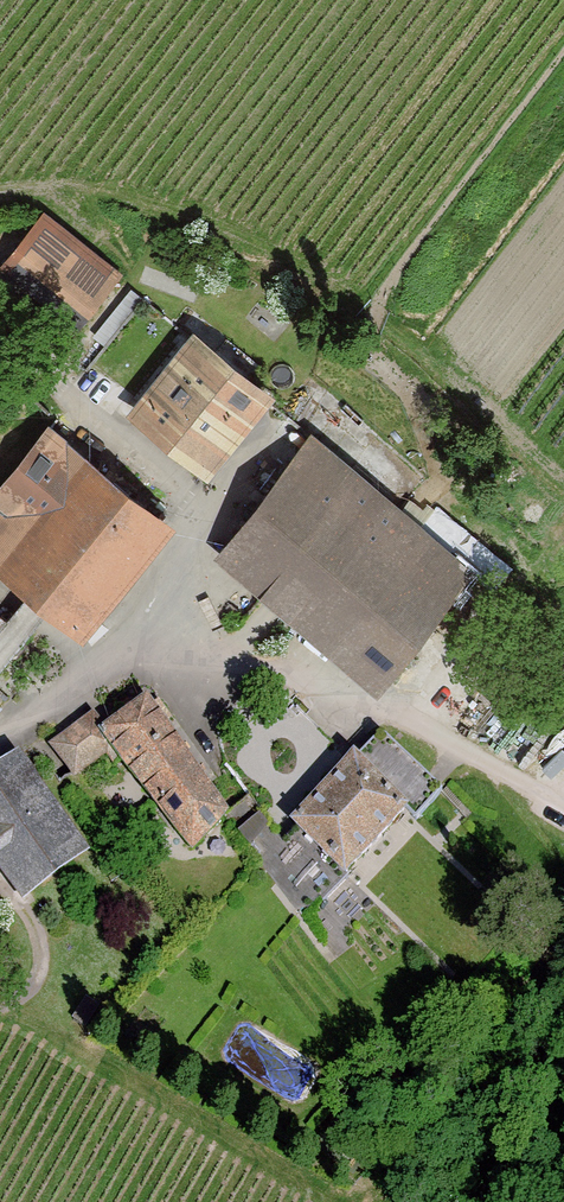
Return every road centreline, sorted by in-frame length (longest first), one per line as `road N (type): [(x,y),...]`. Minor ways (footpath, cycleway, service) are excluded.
road 1 (track): [(151,601),(266,669),(401,711),(563,803)]
road 2 (track): [(210,514),(0,337)]
road 3 (track): [(0,587),(93,674)]

